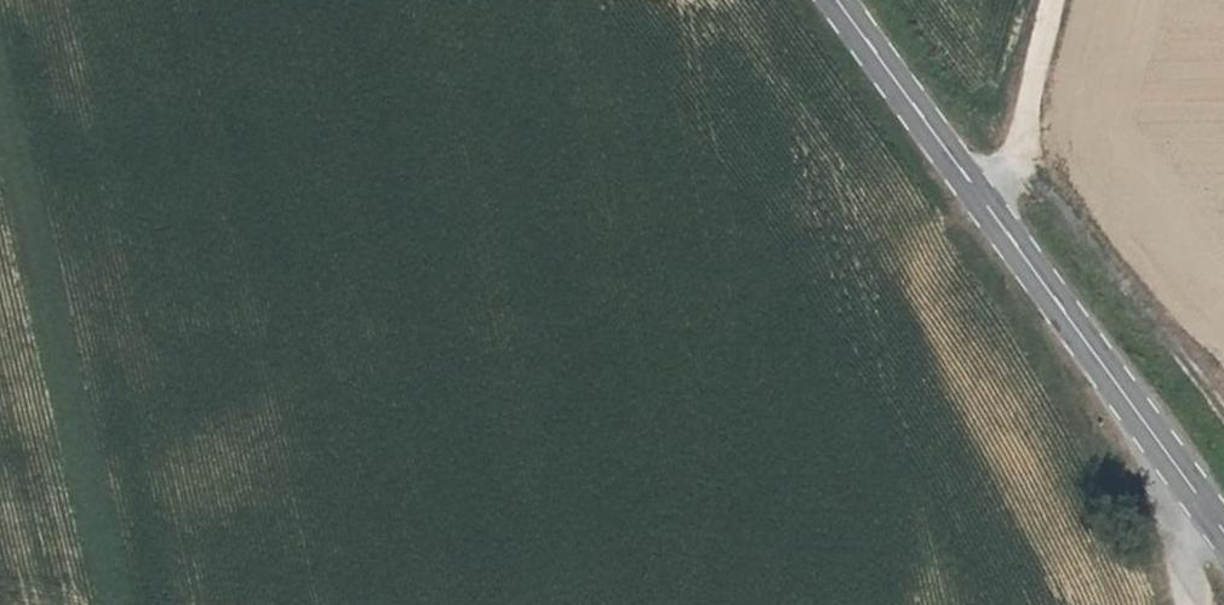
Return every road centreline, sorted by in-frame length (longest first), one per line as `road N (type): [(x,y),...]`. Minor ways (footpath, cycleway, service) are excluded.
road 1 (tertiary): [(1223,531),(838,0)]
road 2 (track): [(981,198),(1021,145),(1055,0)]

